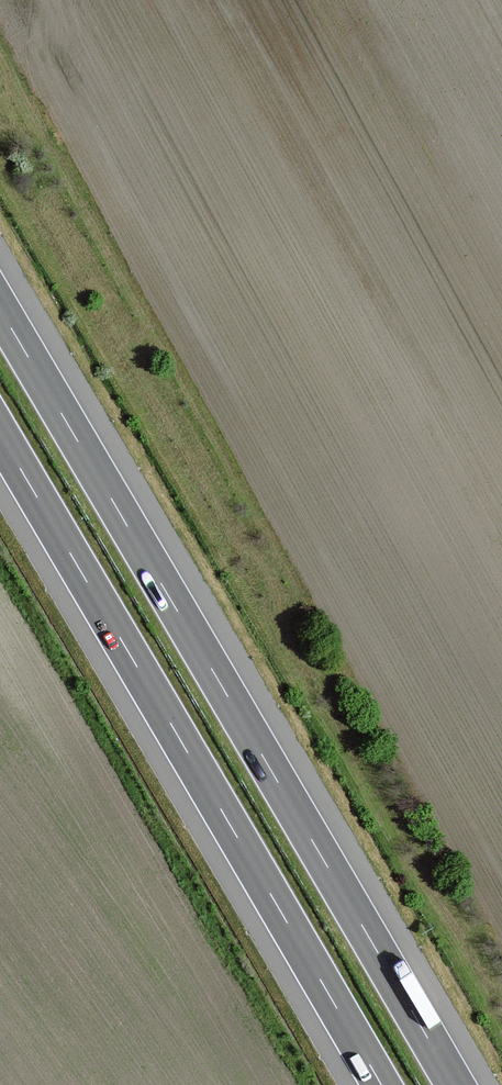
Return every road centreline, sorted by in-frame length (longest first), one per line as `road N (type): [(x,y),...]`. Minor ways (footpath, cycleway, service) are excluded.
road 1 (motorway): [(448,1084),(0,319)]
road 2 (motorway): [(0,447),(377,1084)]

